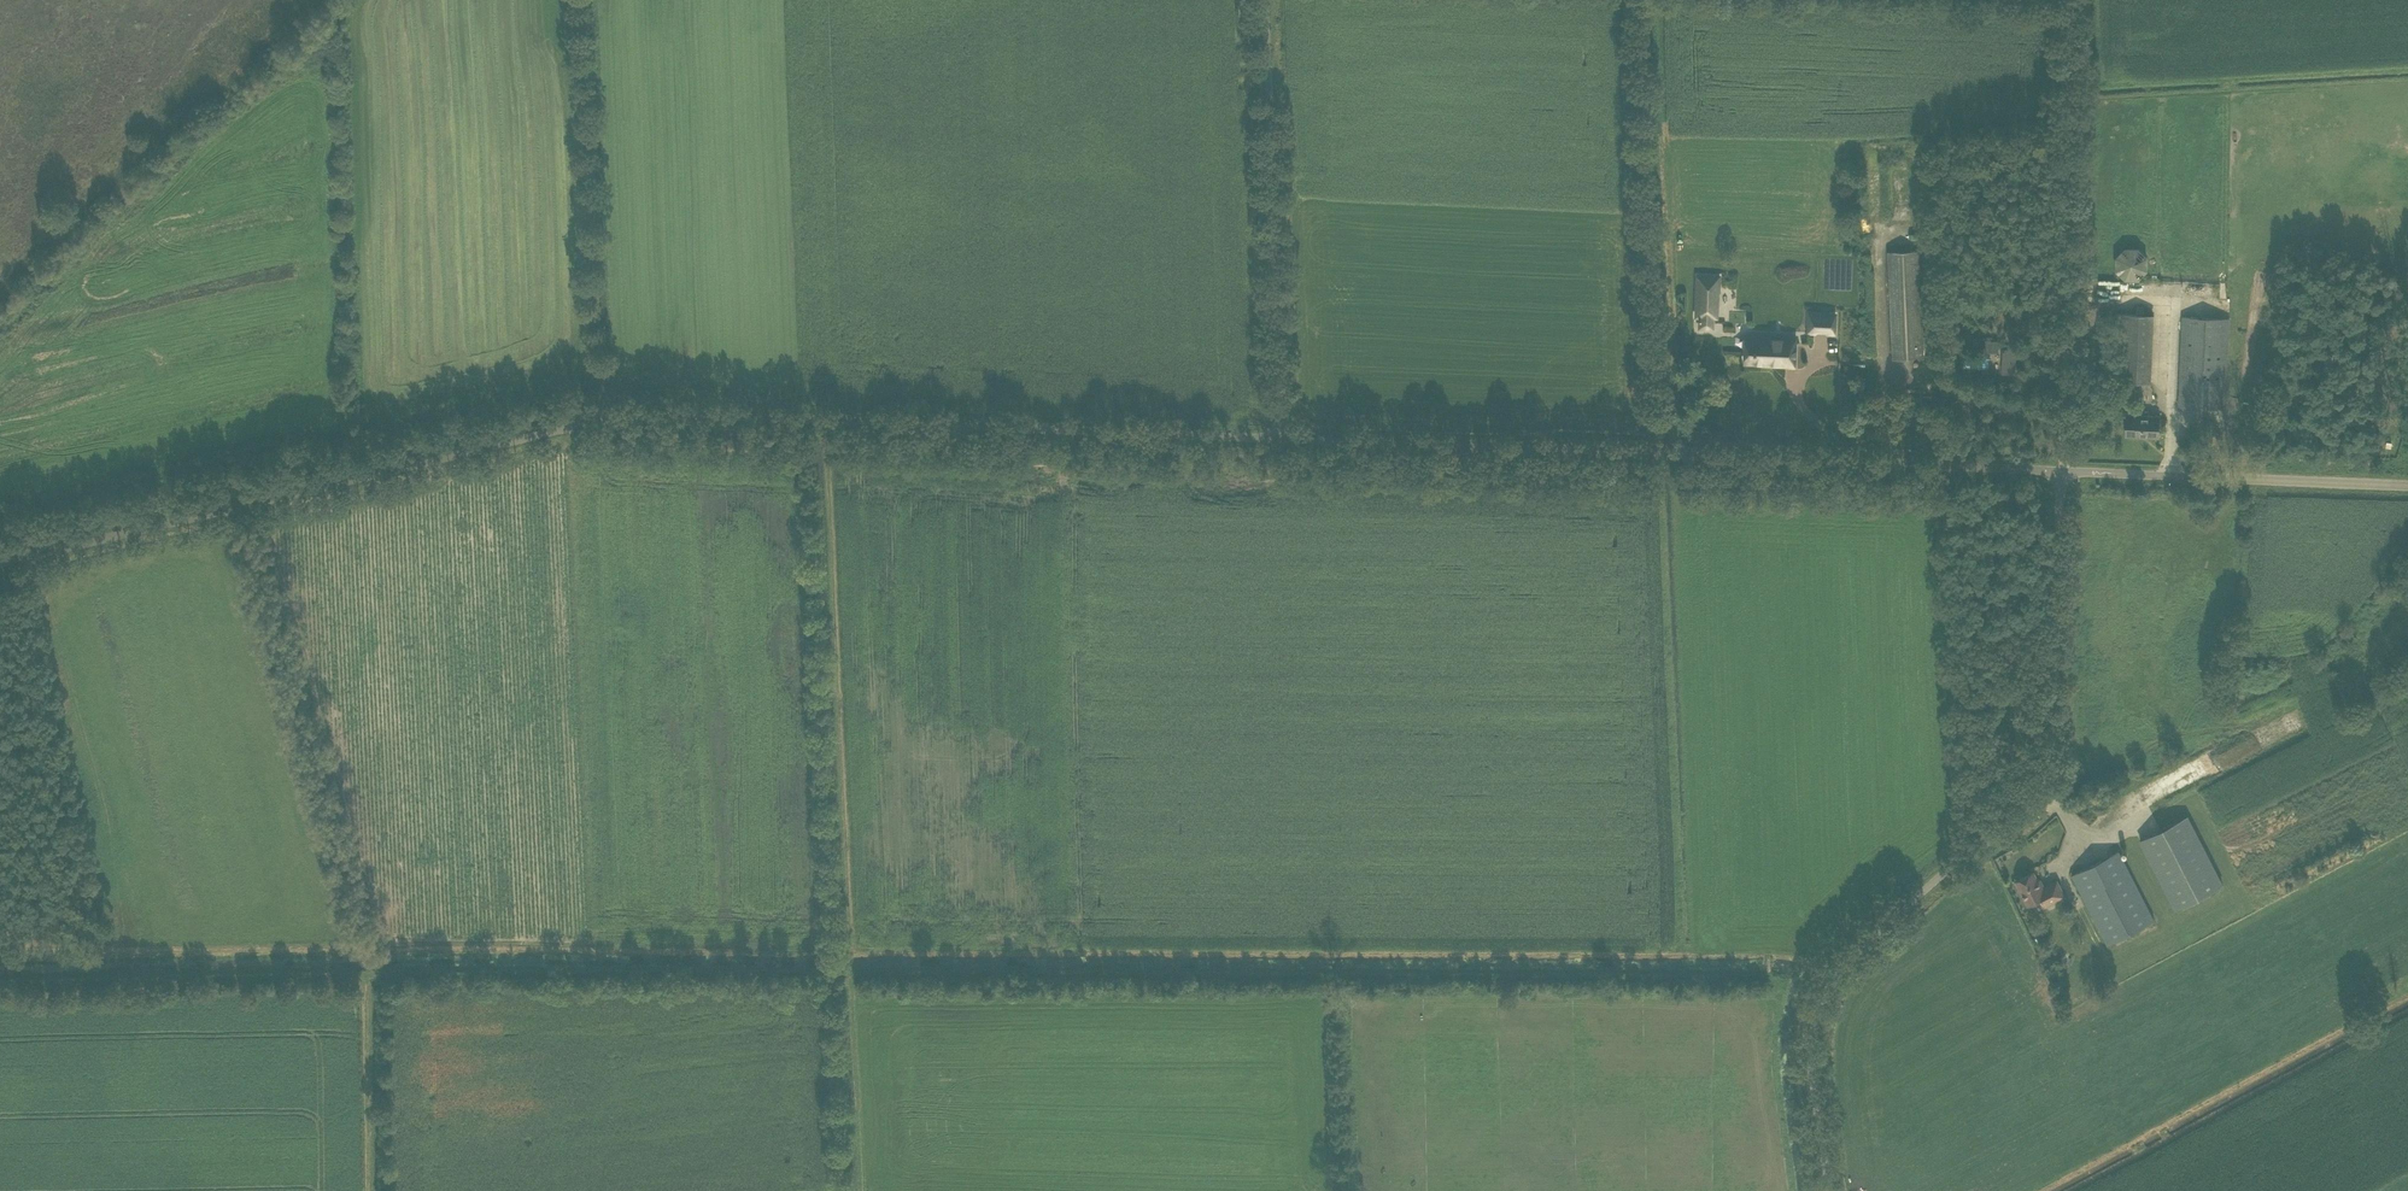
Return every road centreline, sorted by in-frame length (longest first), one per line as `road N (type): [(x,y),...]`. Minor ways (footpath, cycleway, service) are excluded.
road 1 (unclassified): [(1278,426),(630,398),(0,551)]
road 2 (unclassified): [(1829,1190),(1811,1037),(1829,986),(1946,871),(2029,815),(2049,785),(2060,471)]
road 3 (unclassified): [(2060,471),(1278,426)]
road 4 (track): [(2071,0),(2060,471)]
road 5 (unclassified): [(1278,426),(1262,0)]
road 6 (unclassified): [(2407,486),(2060,471)]

